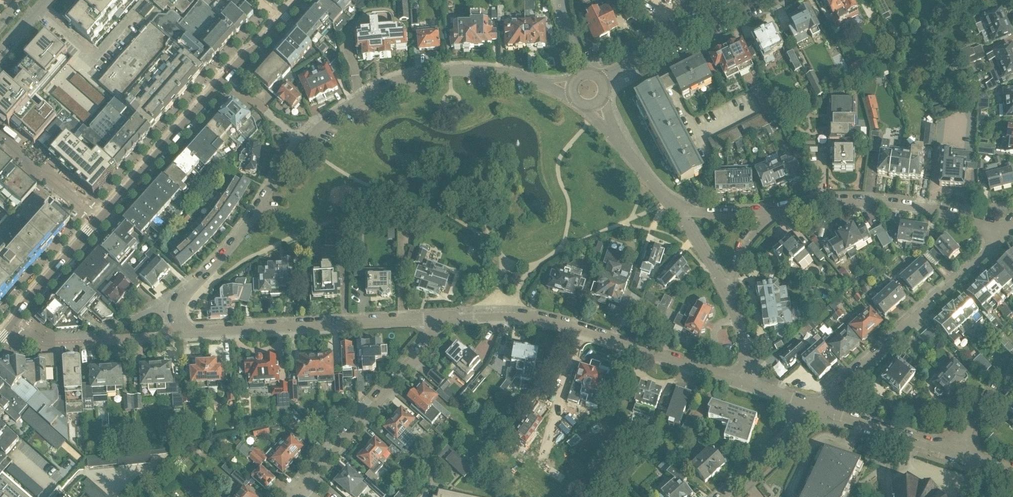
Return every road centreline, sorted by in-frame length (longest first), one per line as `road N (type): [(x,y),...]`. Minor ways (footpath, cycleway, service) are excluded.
road 1 (residential): [(434,317),(193,332),(179,308),(302,142),(368,93),(411,75),(465,70),(521,77),(574,96)]
road 2 (residential): [(745,383),(533,316),(434,317)]
road 3 (residential): [(97,221),(280,21)]
road 4 (residential): [(815,407),(1003,237)]
road 5 (residential): [(290,496),(431,339),(434,317)]
road 6 (residential): [(1003,237),(955,215),(906,206),(857,201),(779,211)]
road 7 (residential): [(599,77),(748,0)]
road 8 (residential): [(0,337),(97,221)]
road 9 (residential): [(954,448),(815,407)]
road 10 (residential): [(815,407),(721,496)]
road 11 (residential): [(0,138),(97,221)]

